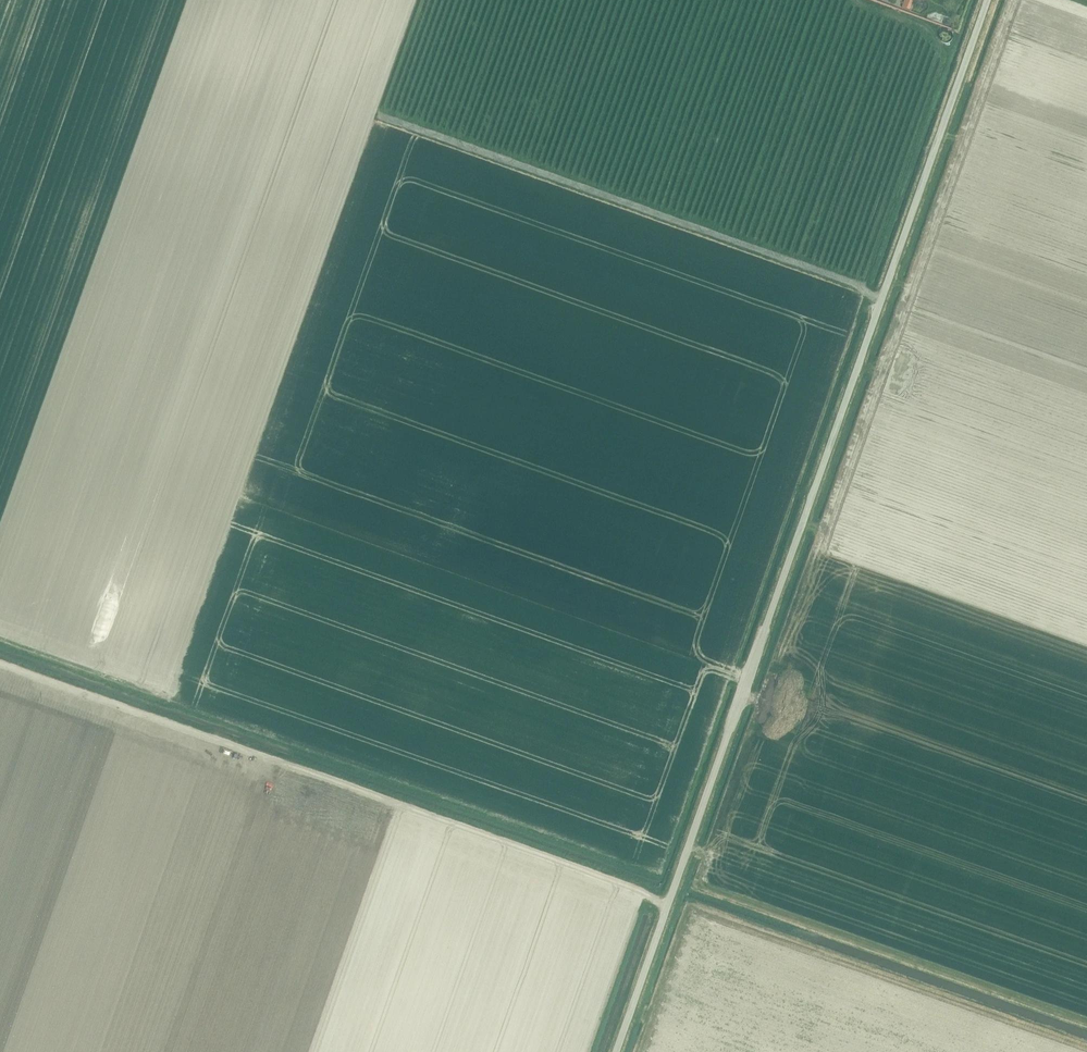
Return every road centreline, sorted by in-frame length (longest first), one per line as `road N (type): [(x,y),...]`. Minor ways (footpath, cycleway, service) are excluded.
road 1 (unclassified): [(615,1051),(986,0)]
road 2 (track): [(667,904),(0,664)]
road 3 (track): [(0,638),(168,698)]
road 4 (track): [(880,304),(865,290),(765,252)]

